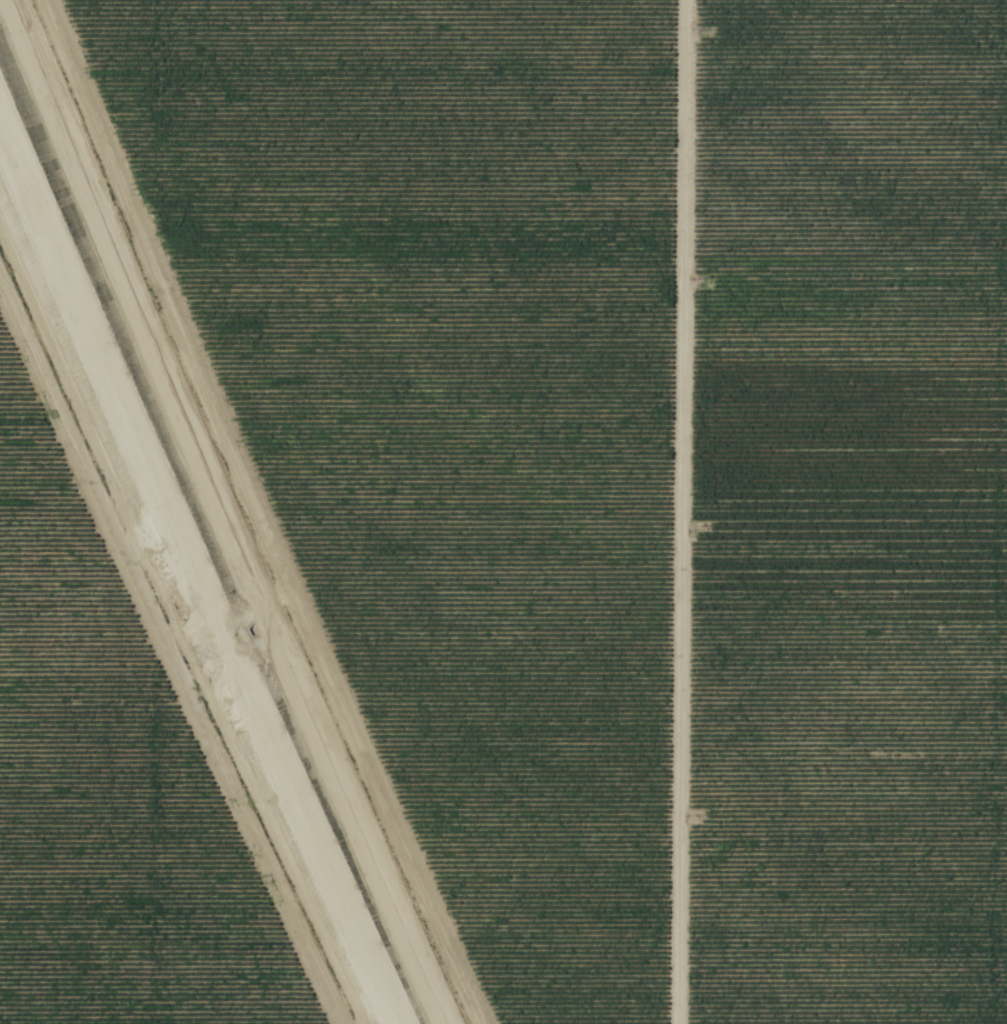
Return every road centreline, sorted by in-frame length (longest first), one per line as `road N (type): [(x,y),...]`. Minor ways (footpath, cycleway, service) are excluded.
road 1 (track): [(671,1023),(674,0)]

